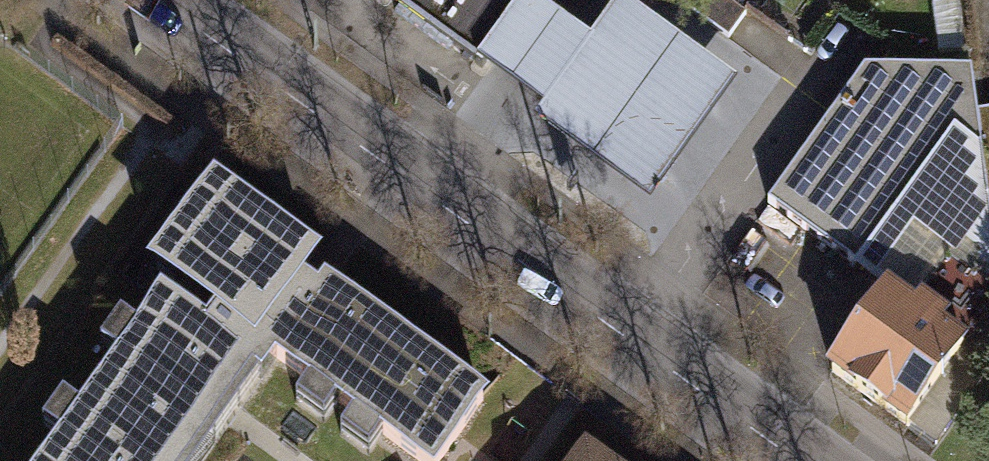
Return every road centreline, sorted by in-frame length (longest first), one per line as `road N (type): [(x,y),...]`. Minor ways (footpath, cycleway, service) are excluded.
road 1 (primary): [(152,0),(789,460)]

